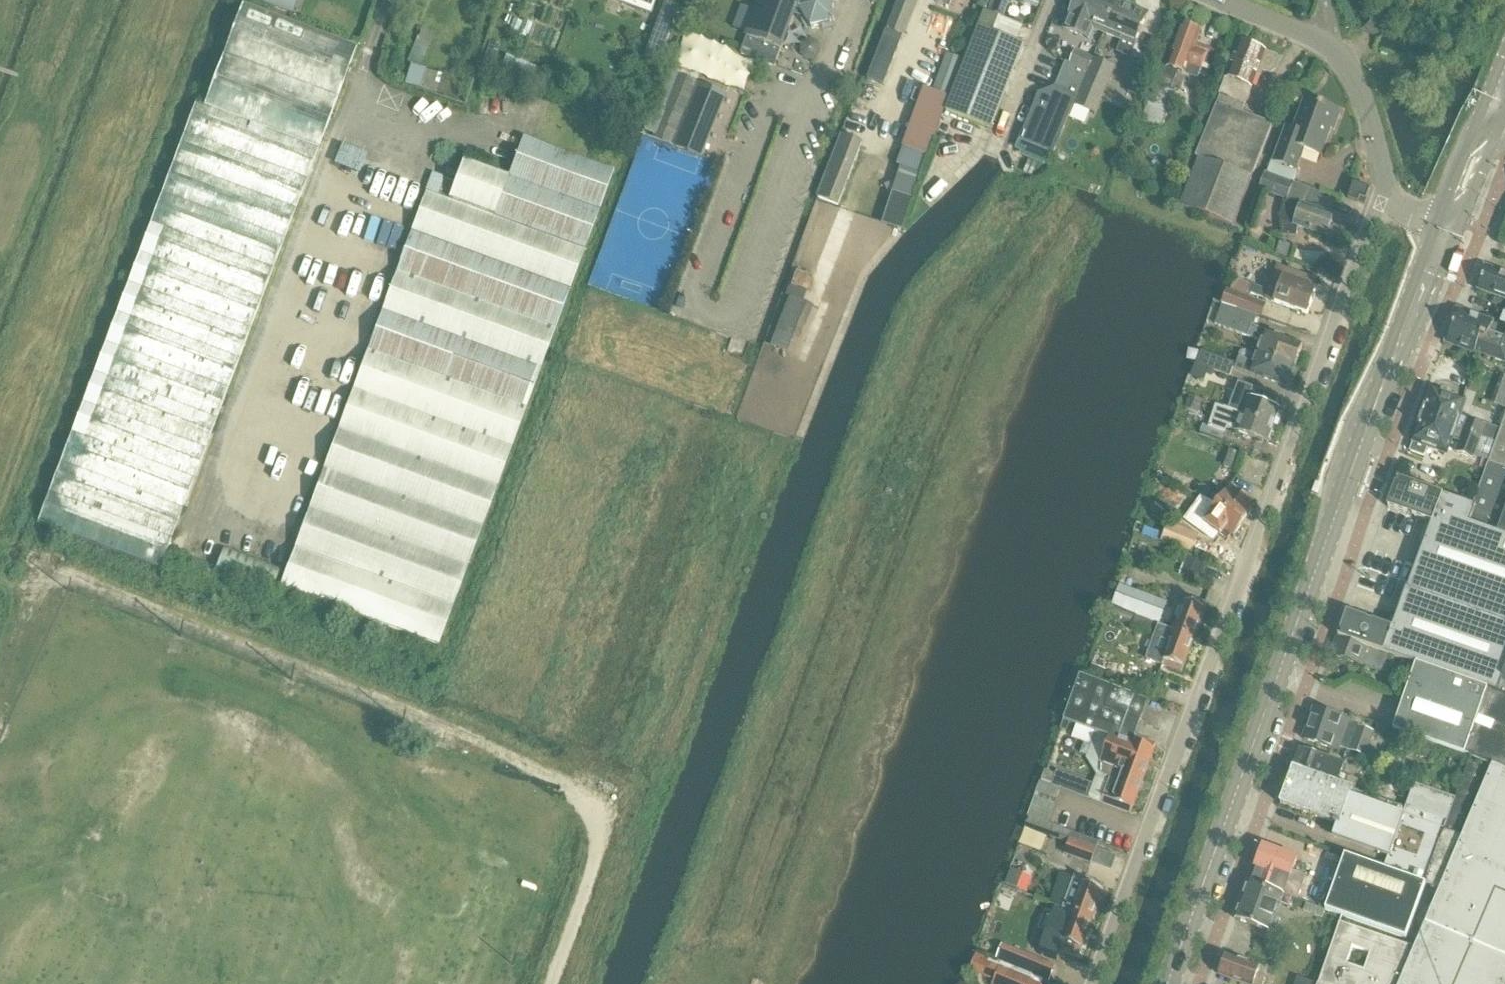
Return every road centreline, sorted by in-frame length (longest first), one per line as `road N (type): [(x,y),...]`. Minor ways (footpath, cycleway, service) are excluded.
road 1 (residential): [(1093,983),(1379,198)]
road 2 (secondary): [(1167,983),(1447,217)]
road 3 (track): [(546,983),(598,841),(593,815),(566,784),(110,599)]
road 4 (residential): [(1379,198),(1385,185),(1359,84),(1347,62),(1321,43)]

